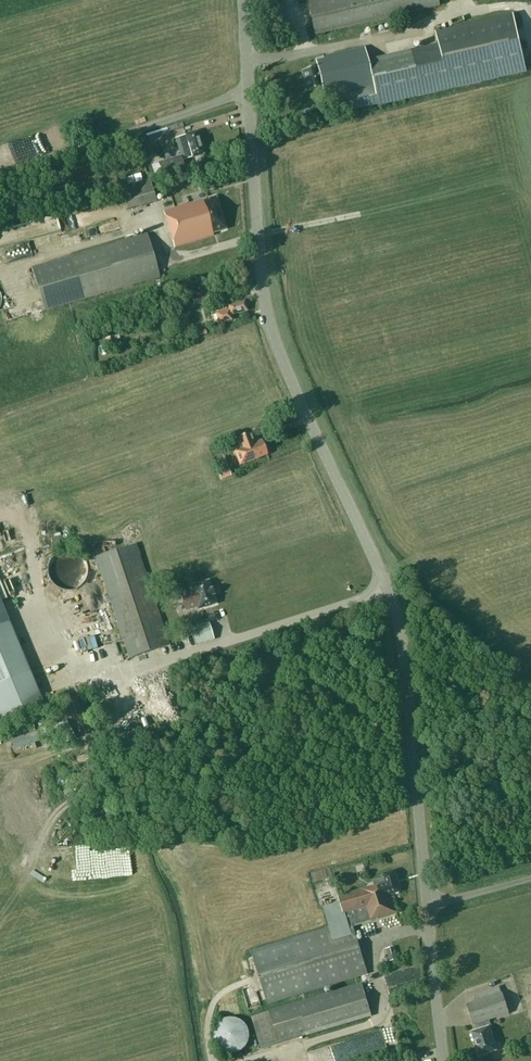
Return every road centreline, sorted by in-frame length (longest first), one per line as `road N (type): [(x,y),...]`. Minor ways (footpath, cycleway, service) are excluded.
road 1 (tertiary): [(426,902),(395,609),(297,395),(266,305),(243,0)]
road 2 (tertiary): [(444,1060),(426,902)]

